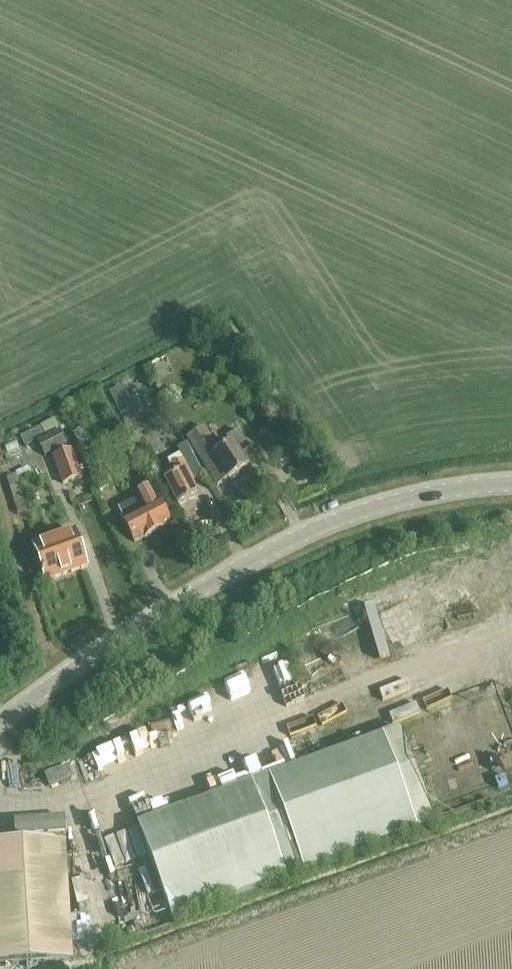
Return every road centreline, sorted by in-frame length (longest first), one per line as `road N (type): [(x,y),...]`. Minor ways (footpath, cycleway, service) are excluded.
road 1 (tertiary): [(0,718),(217,578),(306,532),(402,498),(511,484)]

